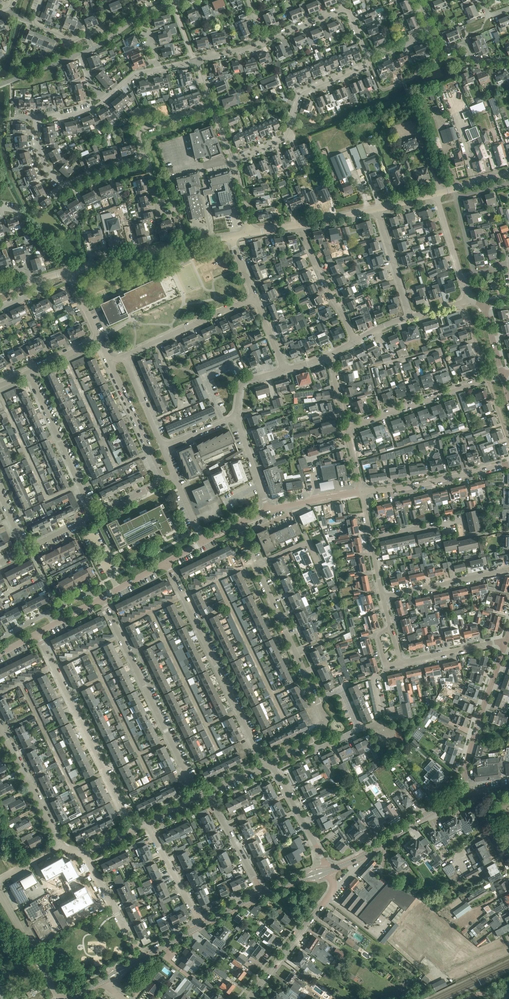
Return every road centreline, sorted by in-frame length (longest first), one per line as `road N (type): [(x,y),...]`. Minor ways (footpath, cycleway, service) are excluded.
road 1 (residential): [(263,764),(167,563)]
road 2 (residential): [(198,796),(102,598)]
road 3 (residential): [(132,828),(37,633)]
road 4 (residential): [(233,161),(284,140),(302,92),(364,67),(366,54)]
road 5 (tertiary): [(69,272),(230,237)]
road 6 (unclassified): [(328,871),(468,794)]
road 7 (residential): [(95,516),(28,372)]
road 8 (residential): [(38,120),(40,156),(65,186),(142,156)]
road 9 (unclassified): [(468,794),(476,726),(506,643)]
road 10 (residential): [(249,998),(332,892),(328,871)]
road 11 (residential): [(361,491),(508,464)]
road 12 (residential): [(347,428),(488,379)]
road 13 (residential): [(317,700),(256,564)]
road 14 (residential): [(124,356),(255,297)]
road 15 (residential): [(61,845),(0,727)]
road 16 (residential): [(166,481),(111,362)]
road 17 (residential): [(311,741),(317,751),(359,730),(341,689),(317,700)]
road 18 (residential): [(382,598),(508,569)]
road 19 (residential): [(356,341),(299,225)]
road 20 (residential): [(328,871),(270,761)]
road 21 (residential): [(60,998),(0,890)]
road 22 (residential): [(141,960),(83,853)]

